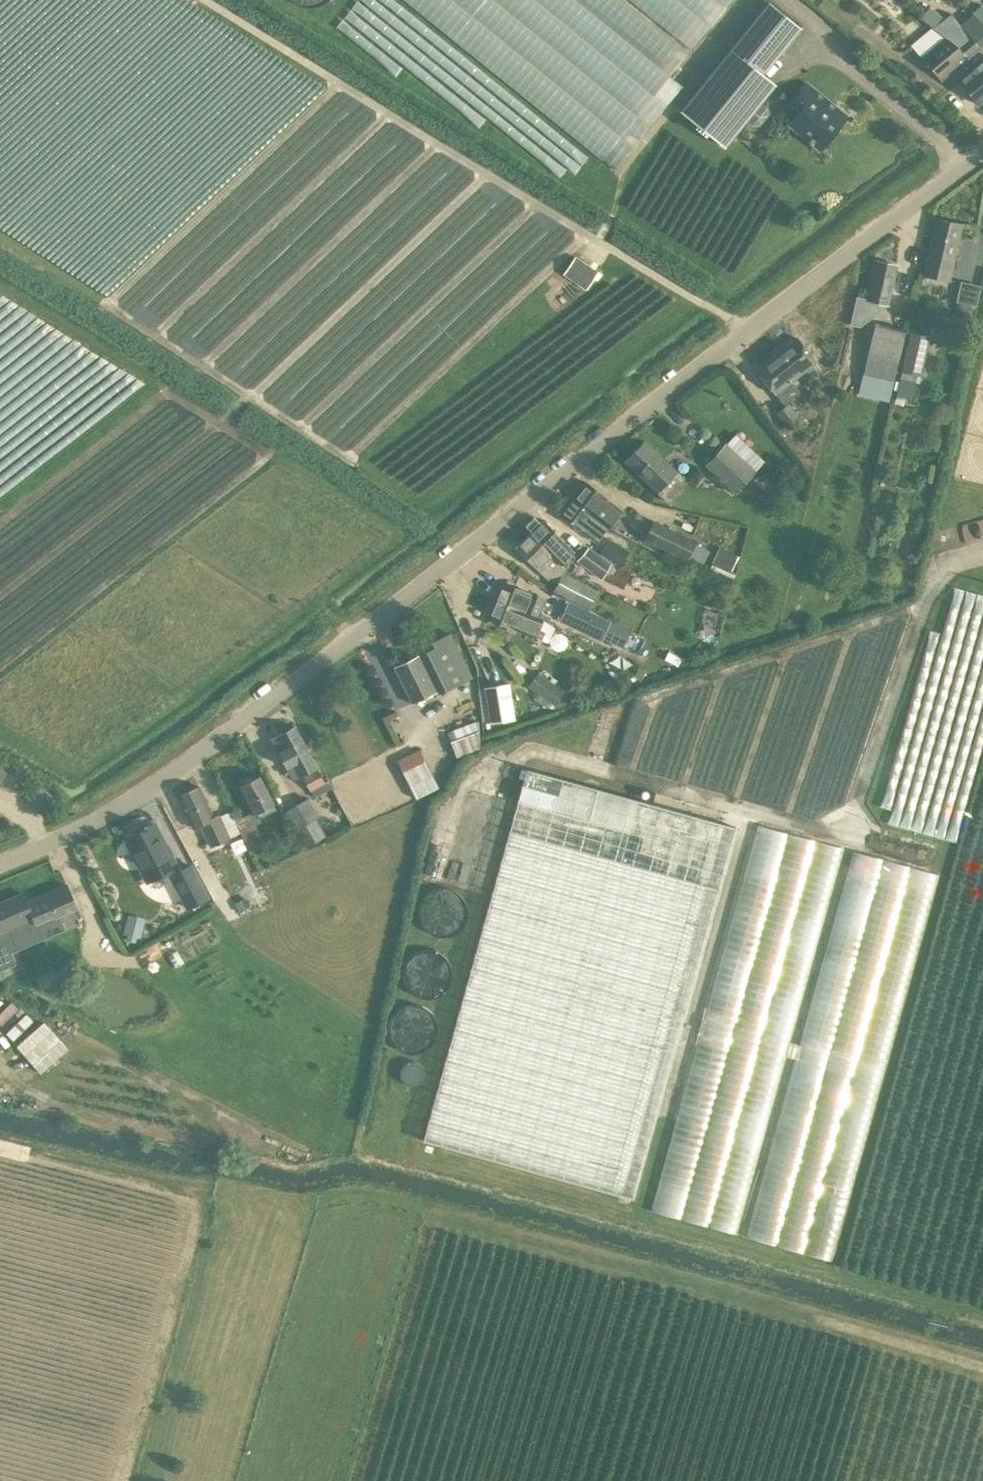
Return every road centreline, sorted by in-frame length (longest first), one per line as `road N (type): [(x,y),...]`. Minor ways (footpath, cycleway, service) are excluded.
road 1 (unclassified): [(0,866),(131,801),(982,143)]
road 2 (track): [(507,764),(530,749),(846,836),(928,591),(957,558),(982,551)]
road 3 (track): [(207,0),(749,330)]
road 4 (track): [(962,159),(831,53),(784,0)]
road 5 (track): [(749,0),(620,167)]
road 6 (track): [(826,0),(982,124)]

